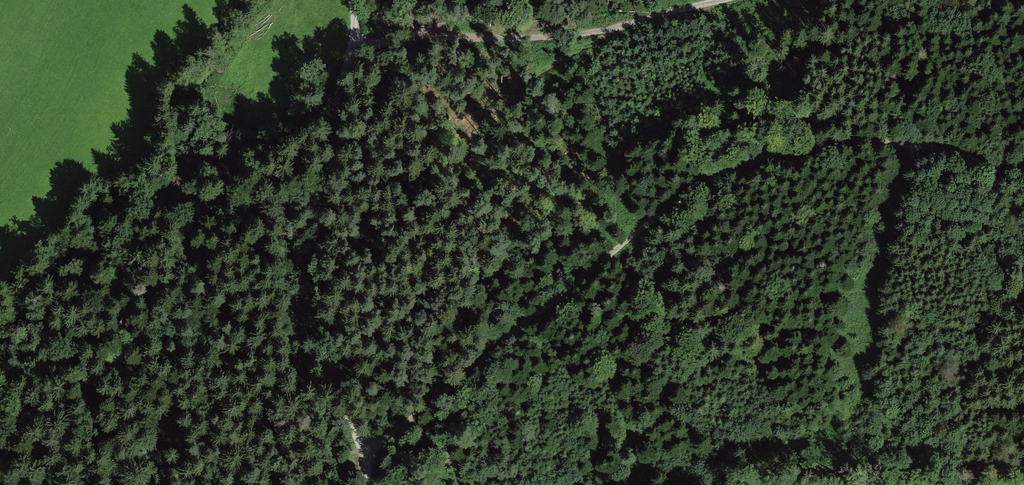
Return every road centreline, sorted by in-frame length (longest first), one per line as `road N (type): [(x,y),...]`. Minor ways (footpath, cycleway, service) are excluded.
road 1 (track): [(369,451),(716,179),(842,145),(921,145),(1023,173)]
road 2 (track): [(354,0),(353,45),(334,92),(310,249),(315,337),(369,451),(370,484)]
road 3 (track): [(717,0),(595,30),(495,40),(417,39),(355,24)]
road 4 (track): [(1023,468),(787,471),(687,484)]

